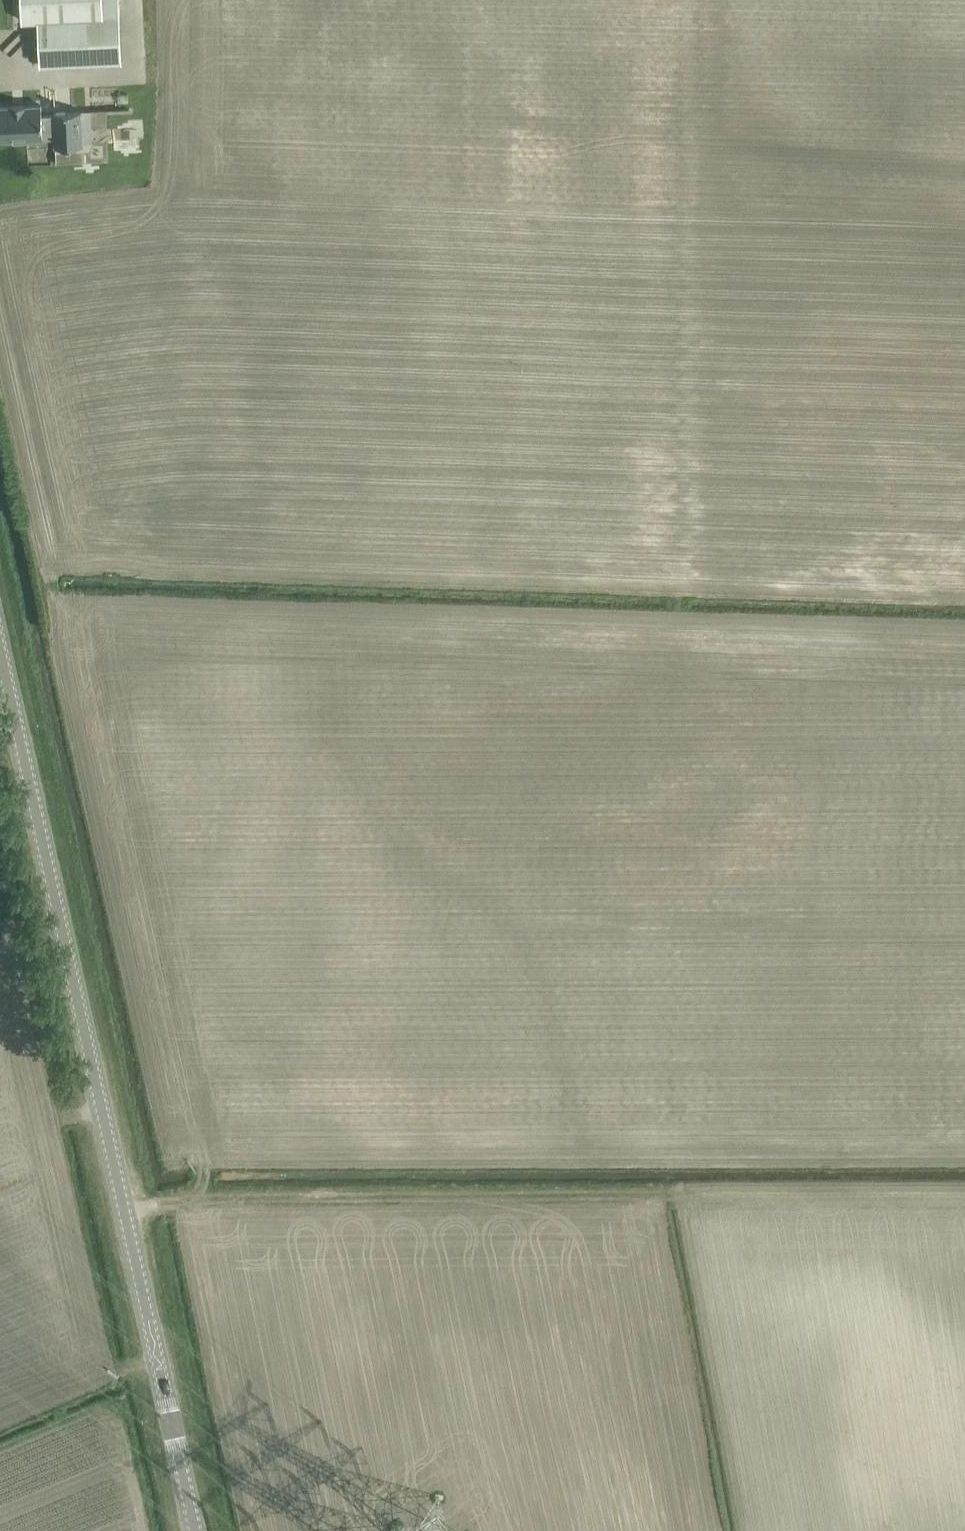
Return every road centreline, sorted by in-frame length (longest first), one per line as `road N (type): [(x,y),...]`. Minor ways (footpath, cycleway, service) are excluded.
road 1 (tertiary): [(195,1530),(0,651)]

